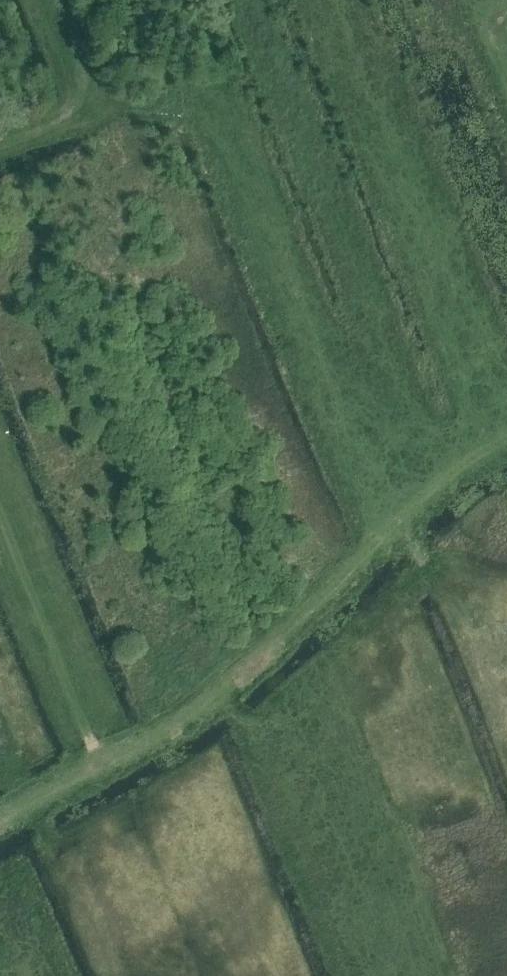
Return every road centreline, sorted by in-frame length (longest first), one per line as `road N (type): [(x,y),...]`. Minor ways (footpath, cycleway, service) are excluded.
road 1 (track): [(0,821),(185,720),(450,473),(506,438)]
road 2 (track): [(100,764),(0,514)]
road 3 (track): [(0,142),(58,118),(83,93),(54,0)]

